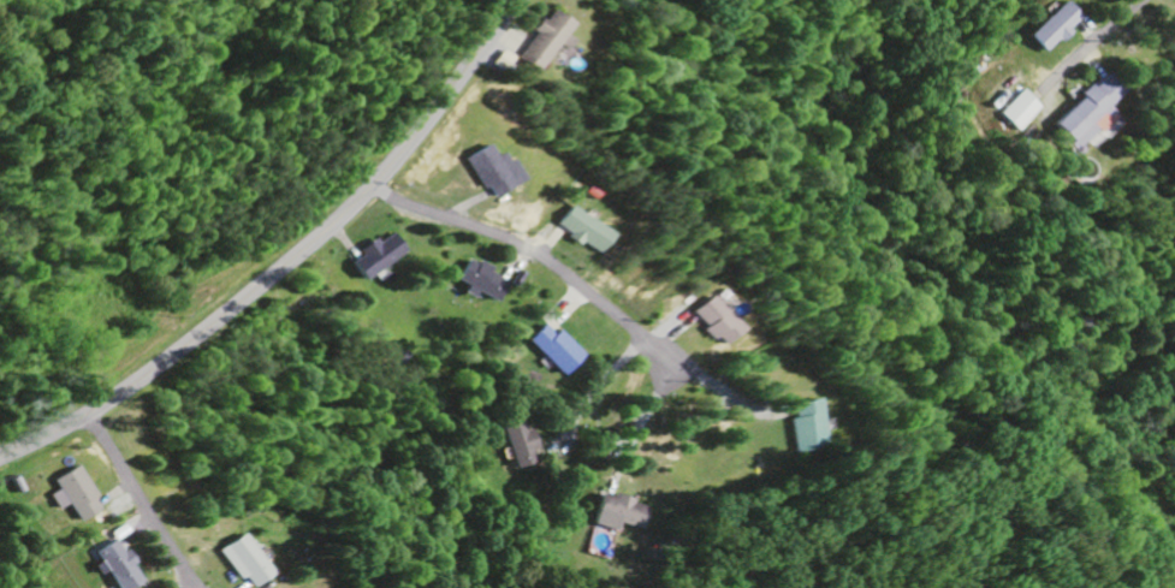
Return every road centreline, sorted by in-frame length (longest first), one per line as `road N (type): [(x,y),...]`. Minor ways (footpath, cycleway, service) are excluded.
road 1 (secondary): [(517,0),(381,173),(302,251),(140,380),(0,462)]
road 2 (residential): [(368,188),(529,253),(670,370)]
road 3 (residential): [(85,416),(194,587)]

